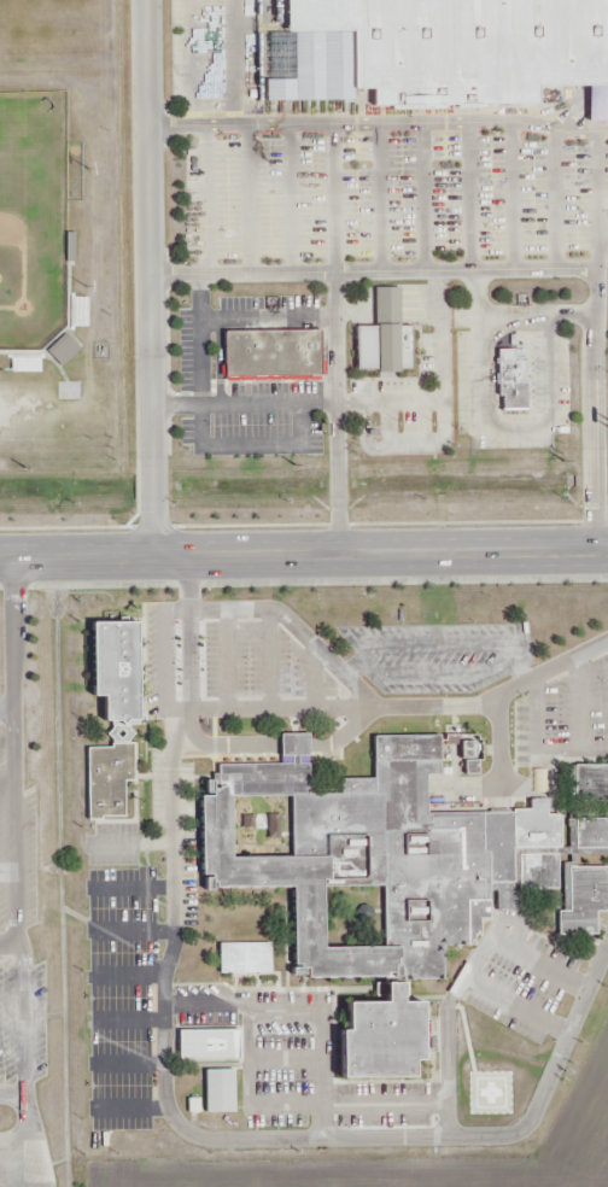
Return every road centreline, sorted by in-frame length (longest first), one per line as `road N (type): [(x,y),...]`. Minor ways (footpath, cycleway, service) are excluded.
road 1 (secondary): [(0,559),(607,551)]
road 2 (residential): [(154,557),(148,0)]

